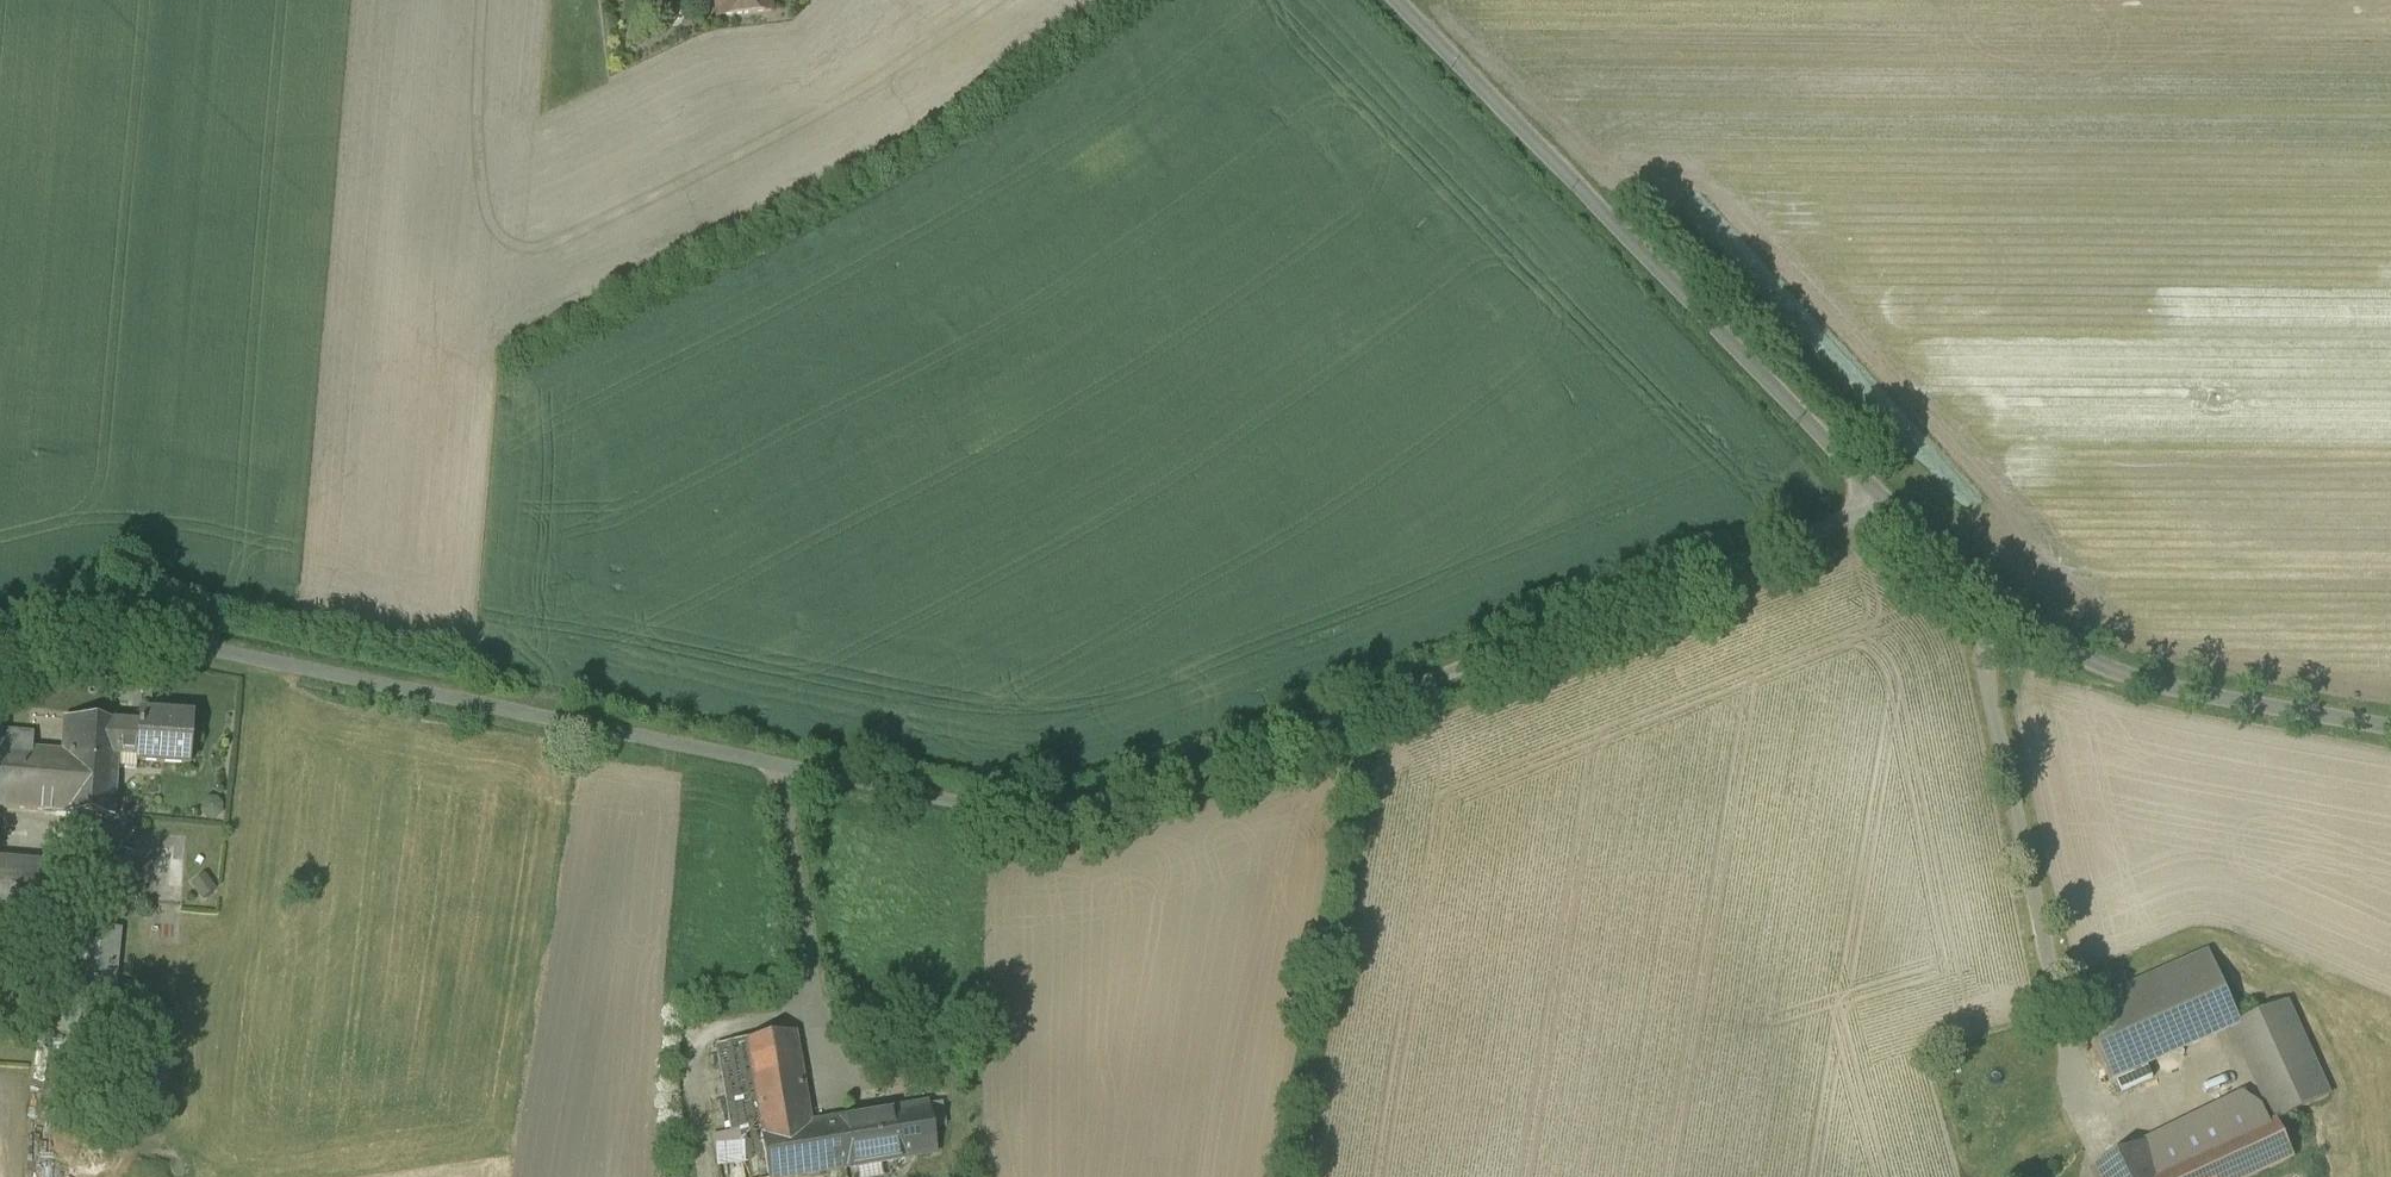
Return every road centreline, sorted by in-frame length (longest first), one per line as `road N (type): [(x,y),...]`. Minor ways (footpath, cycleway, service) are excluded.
road 1 (unclassified): [(0,614),(98,622),(746,749),(972,776),(1059,776),(1170,754),(1887,488)]
road 2 (unclassified): [(1412,0),(1887,488)]
road 3 (unclassified): [(2017,605),(1991,644),(1988,664),(2079,1084)]
road 4 (unclassified): [(2017,605),(2081,647),(2163,680),(2390,724)]
road 5 (unclassified): [(1887,488),(2017,605)]

